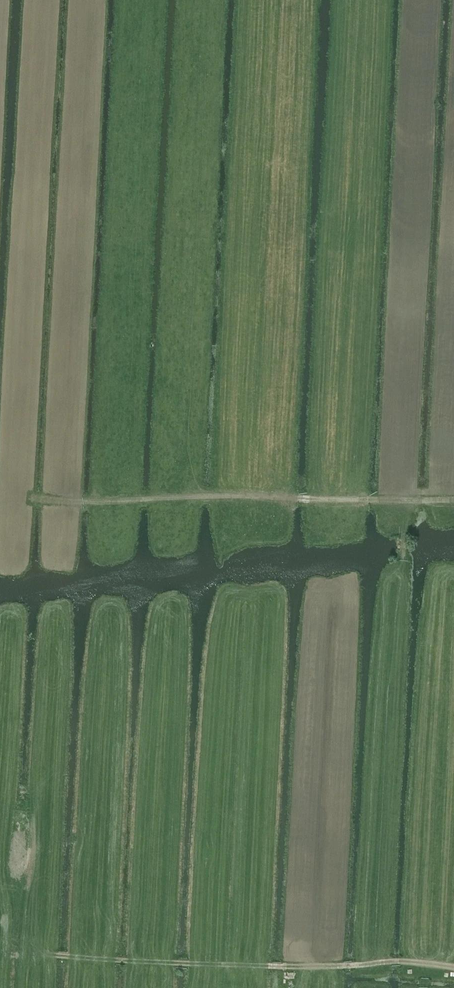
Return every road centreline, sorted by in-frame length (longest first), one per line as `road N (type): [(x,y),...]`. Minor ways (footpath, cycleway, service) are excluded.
road 1 (track): [(453,966),(47,954)]

